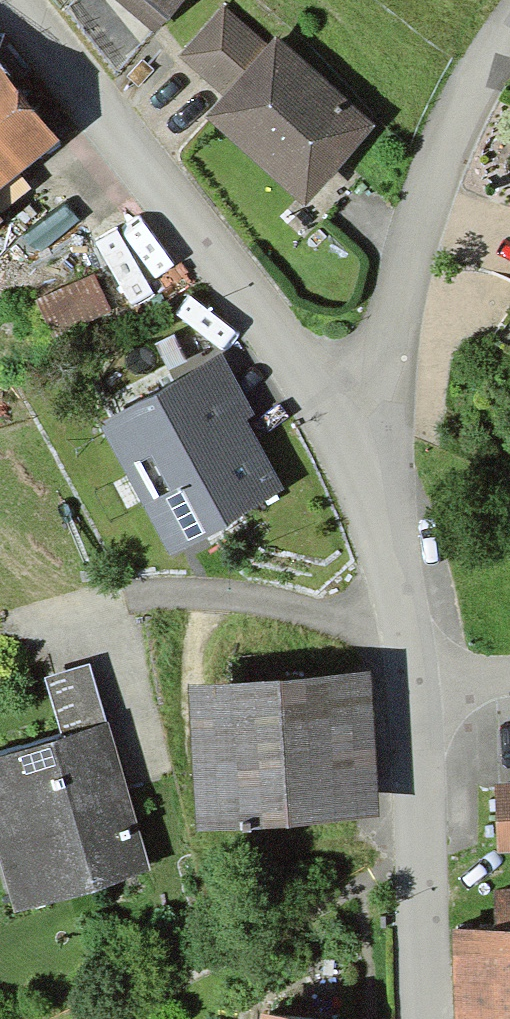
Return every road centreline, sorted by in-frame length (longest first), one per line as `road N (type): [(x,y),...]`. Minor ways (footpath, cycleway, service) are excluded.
road 1 (residential): [(354,447),(9,0)]
road 2 (residential): [(354,447),(400,373),(406,306),(436,190),(509,38)]
road 3 (residential): [(424,1018),(411,677)]
road 4 (residential): [(125,651),(217,632),(412,616)]
road 5 (residential): [(412,616),(387,494),(354,447)]

